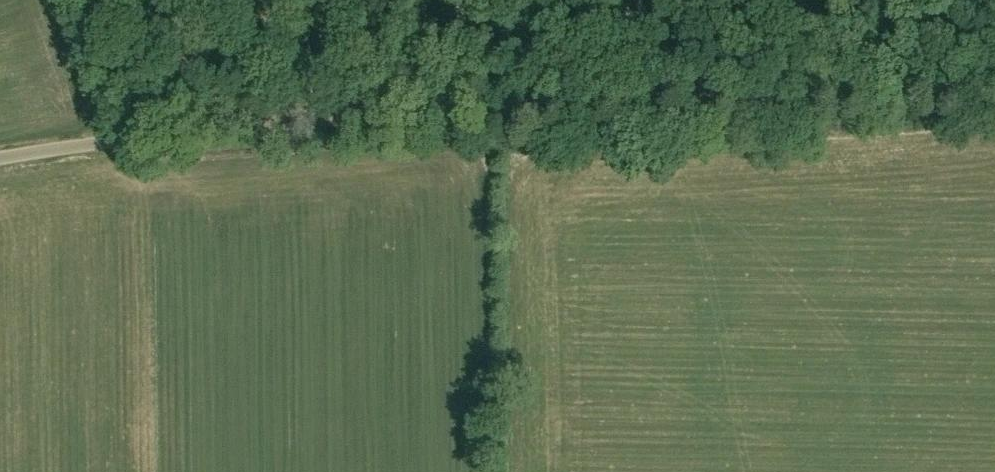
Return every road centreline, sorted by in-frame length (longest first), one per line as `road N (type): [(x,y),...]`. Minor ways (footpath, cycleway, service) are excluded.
road 1 (track): [(150,138),(477,112),(994,88)]
road 2 (unclassified): [(0,159),(150,138)]

